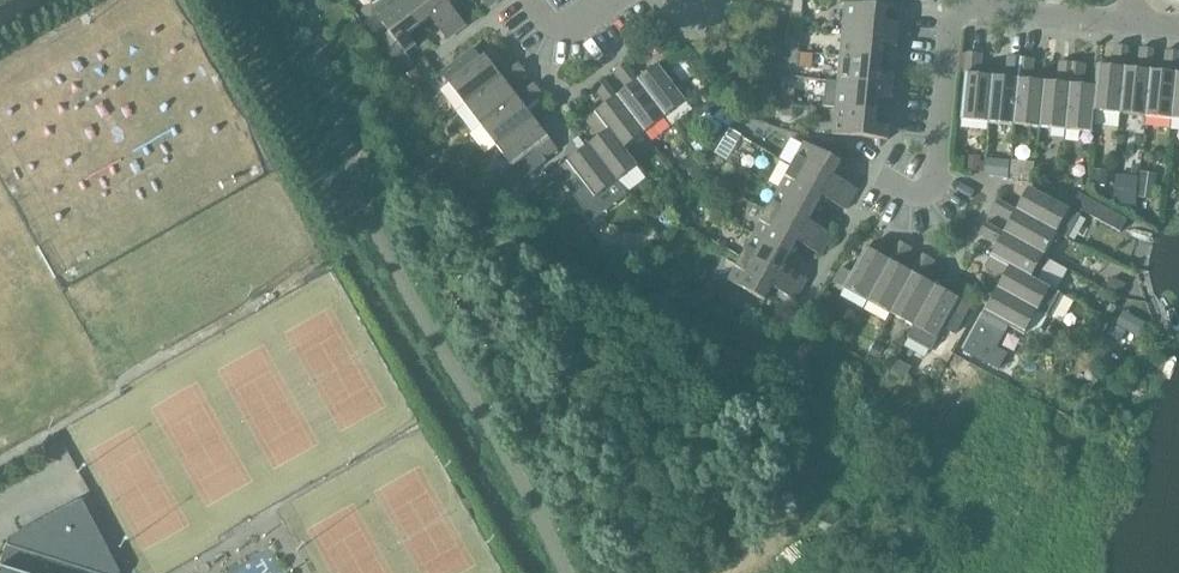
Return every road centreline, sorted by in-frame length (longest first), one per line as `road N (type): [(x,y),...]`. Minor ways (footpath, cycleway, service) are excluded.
road 1 (residential): [(888,175),(928,191),(949,24),(986,5)]
road 2 (residential): [(986,5),(1129,20)]

